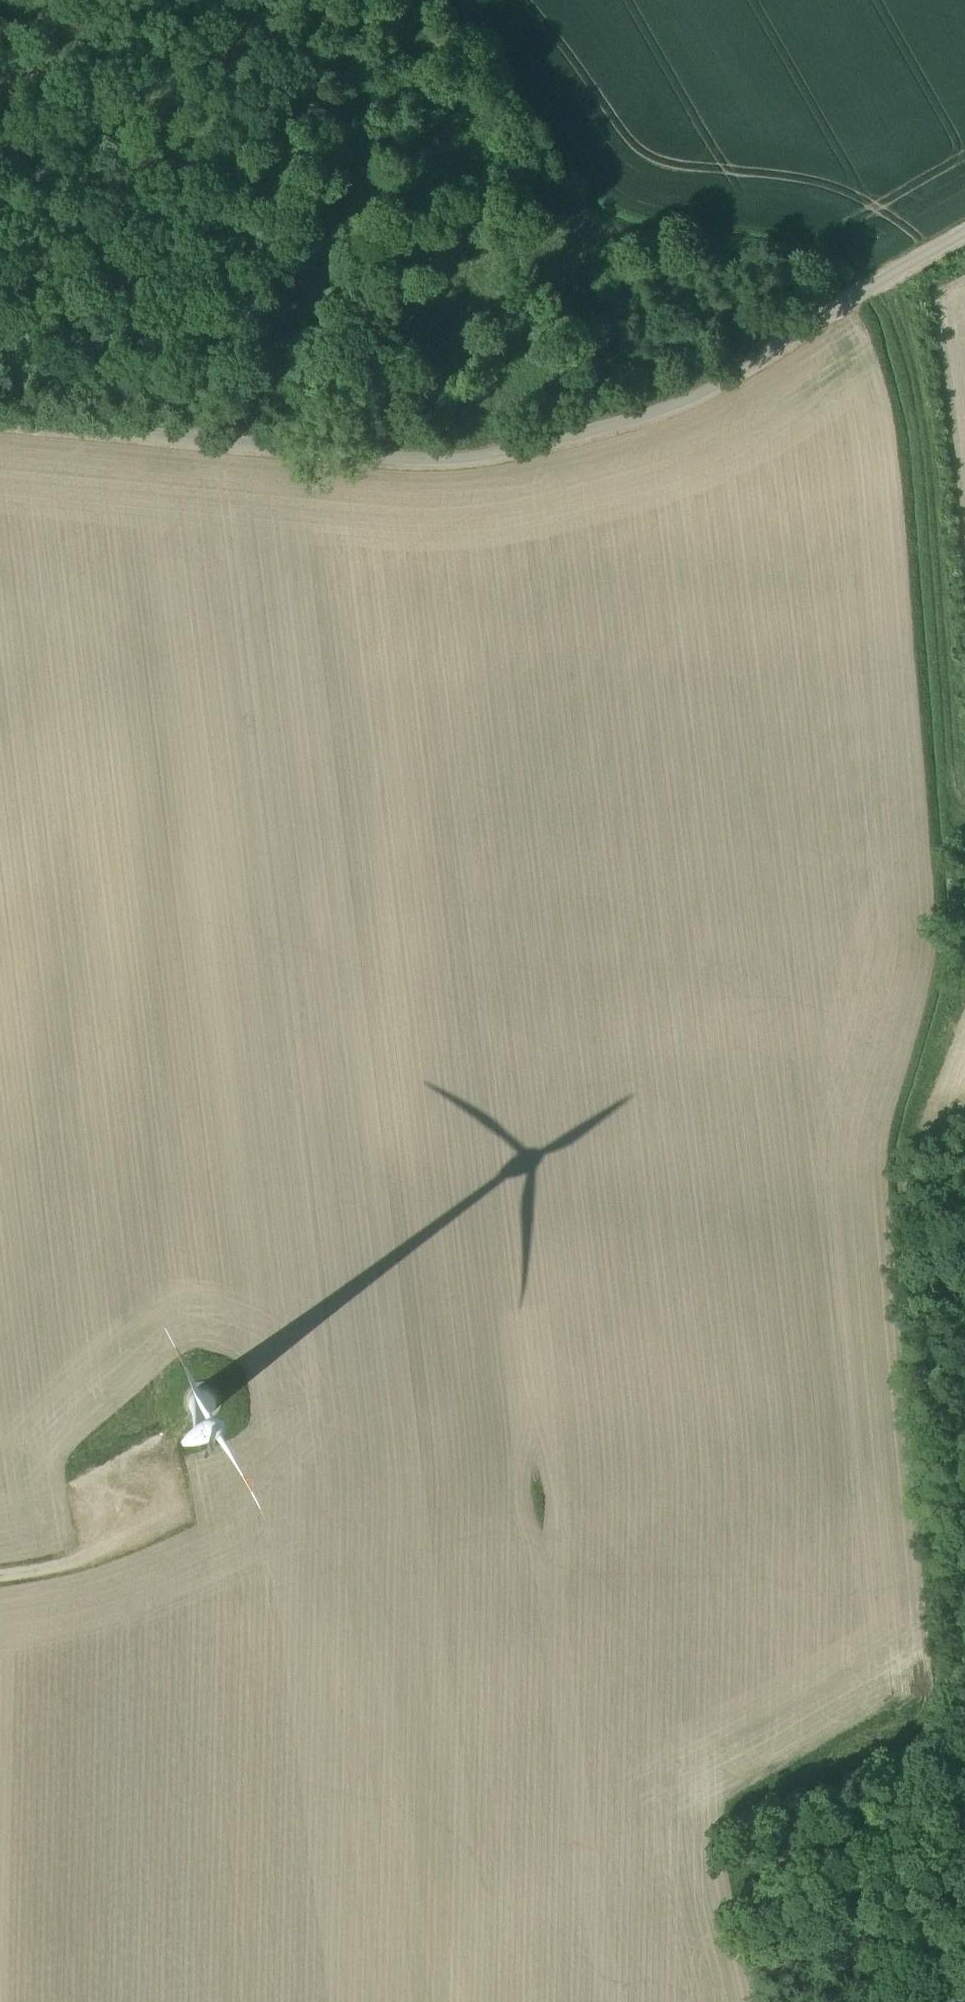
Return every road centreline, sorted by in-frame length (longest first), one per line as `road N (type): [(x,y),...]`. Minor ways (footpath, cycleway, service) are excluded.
road 1 (unclassified): [(0,390),(147,410),(503,428),(552,420),(659,379),(964,216)]
road 2 (track): [(0,1551),(97,1545),(174,1497),(170,1427)]

